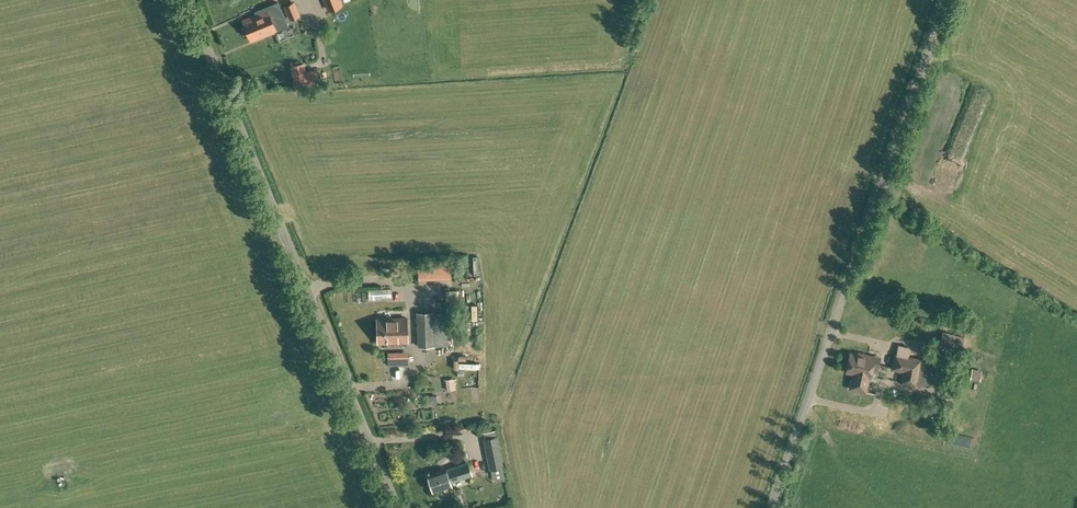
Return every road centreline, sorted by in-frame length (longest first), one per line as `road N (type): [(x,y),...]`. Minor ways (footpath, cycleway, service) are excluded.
road 1 (unclassified): [(398,507),(187,0)]
road 2 (unclassified): [(770,507),(947,0)]

